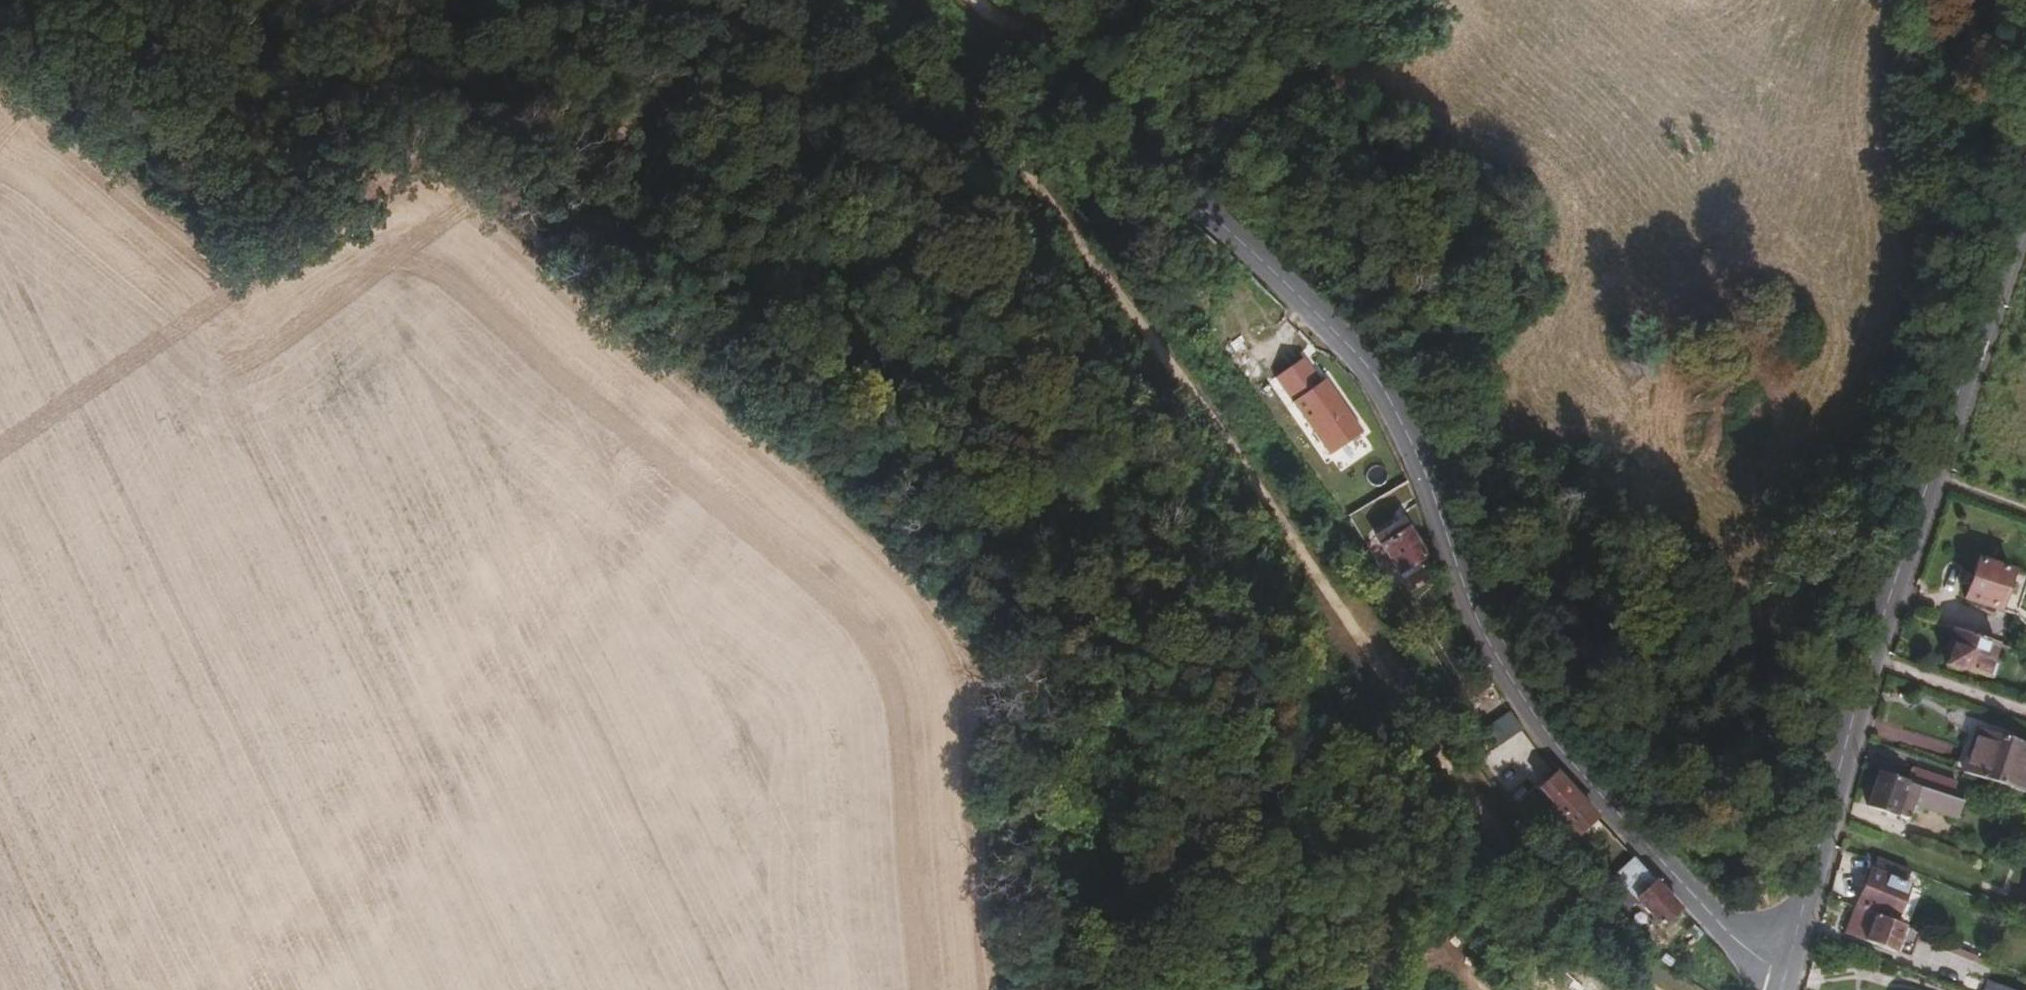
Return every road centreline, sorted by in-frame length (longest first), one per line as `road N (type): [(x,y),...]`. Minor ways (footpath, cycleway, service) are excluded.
road 1 (tertiary): [(1788,972),(1730,932),(1561,751),(1470,595),(1404,432),(1372,377),(1119,129),(1030,0)]
road 2 (secondary): [(1788,972),(1871,661),(2025,201)]

